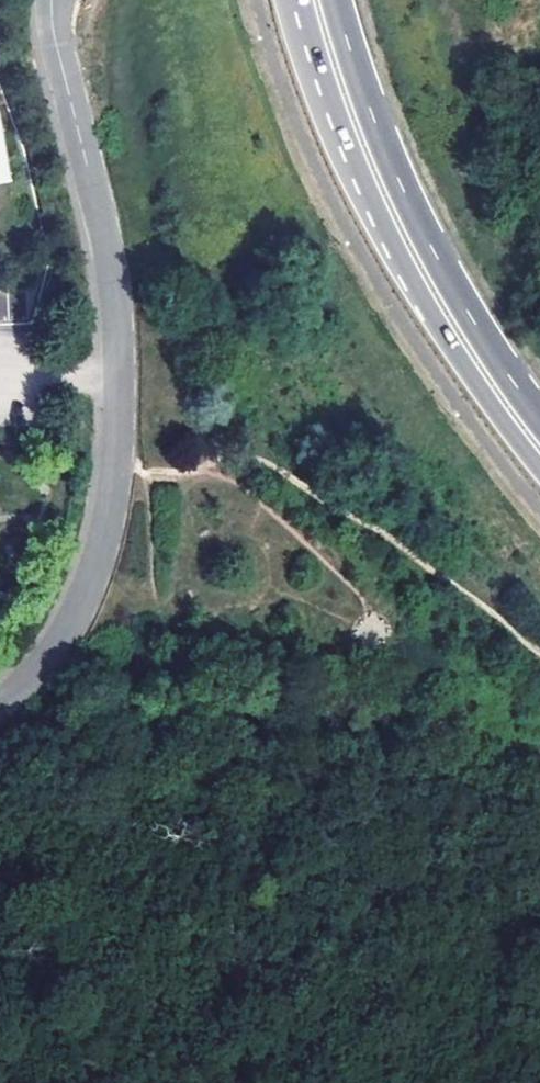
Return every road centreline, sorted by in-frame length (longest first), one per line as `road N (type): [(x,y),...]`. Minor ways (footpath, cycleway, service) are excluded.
road 1 (unclassified): [(50,0),(110,282),(114,468),(100,553),(84,594),(46,658),(0,703)]
road 2 (primary): [(298,0),(403,259),(445,333),(539,466)]
road 3 (primary): [(539,419),(449,281),(398,178),(335,0)]

